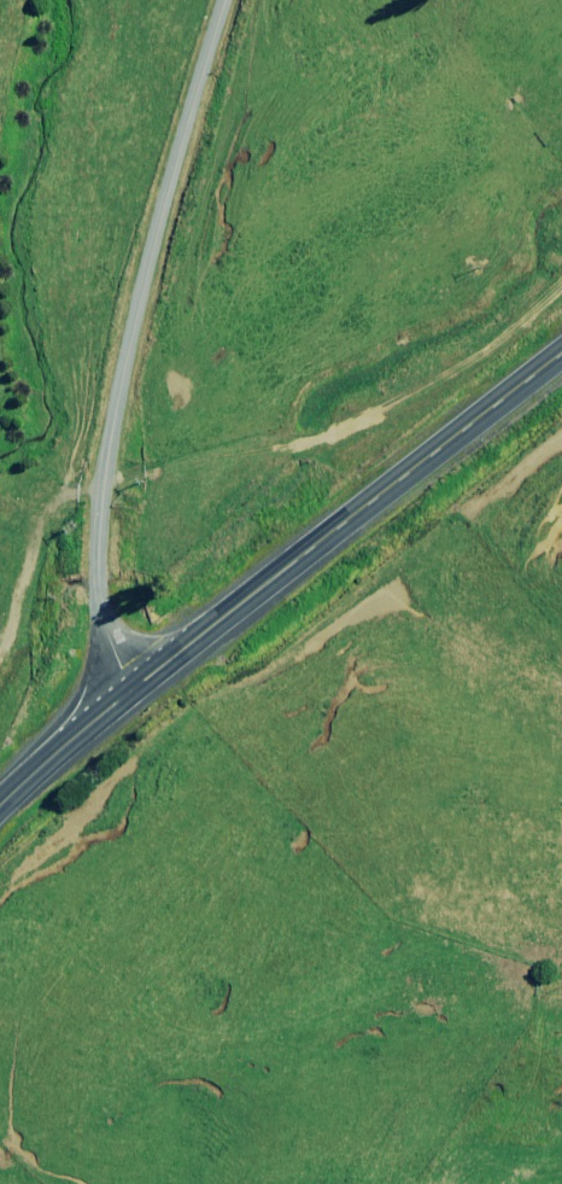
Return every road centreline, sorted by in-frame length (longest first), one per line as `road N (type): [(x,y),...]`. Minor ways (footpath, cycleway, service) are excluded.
road 1 (unclassified): [(127,699),(100,528),(223,0)]
road 2 (trunk): [(561,360),(127,699)]
road 3 (trunk): [(127,699),(0,808)]

